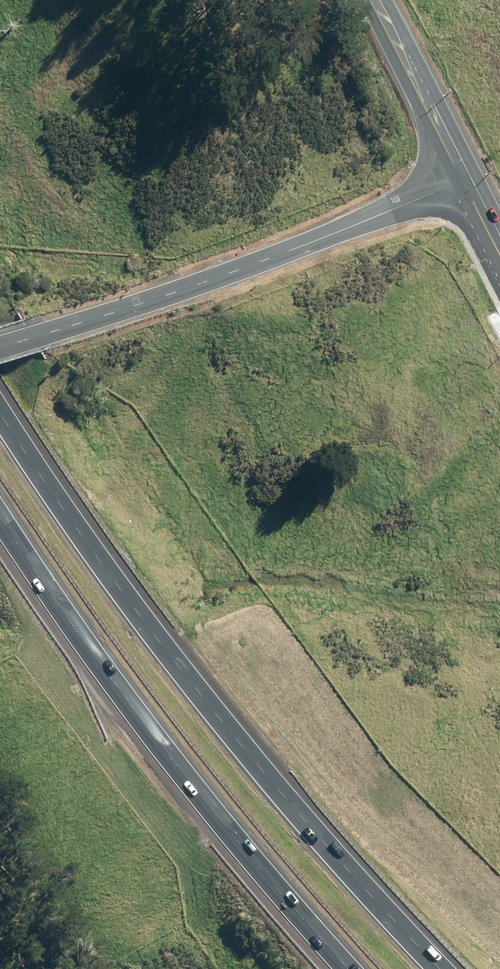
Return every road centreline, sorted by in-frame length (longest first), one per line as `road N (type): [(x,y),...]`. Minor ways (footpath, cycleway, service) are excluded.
road 1 (motorway): [(0,408),(127,603),(291,804),(446,968)]
road 2 (motorway): [(354,968),(88,637),(0,504)]
road 3 (unclassified): [(0,347),(276,257),(467,180)]
road 4 (secondary): [(467,180),(374,0)]

